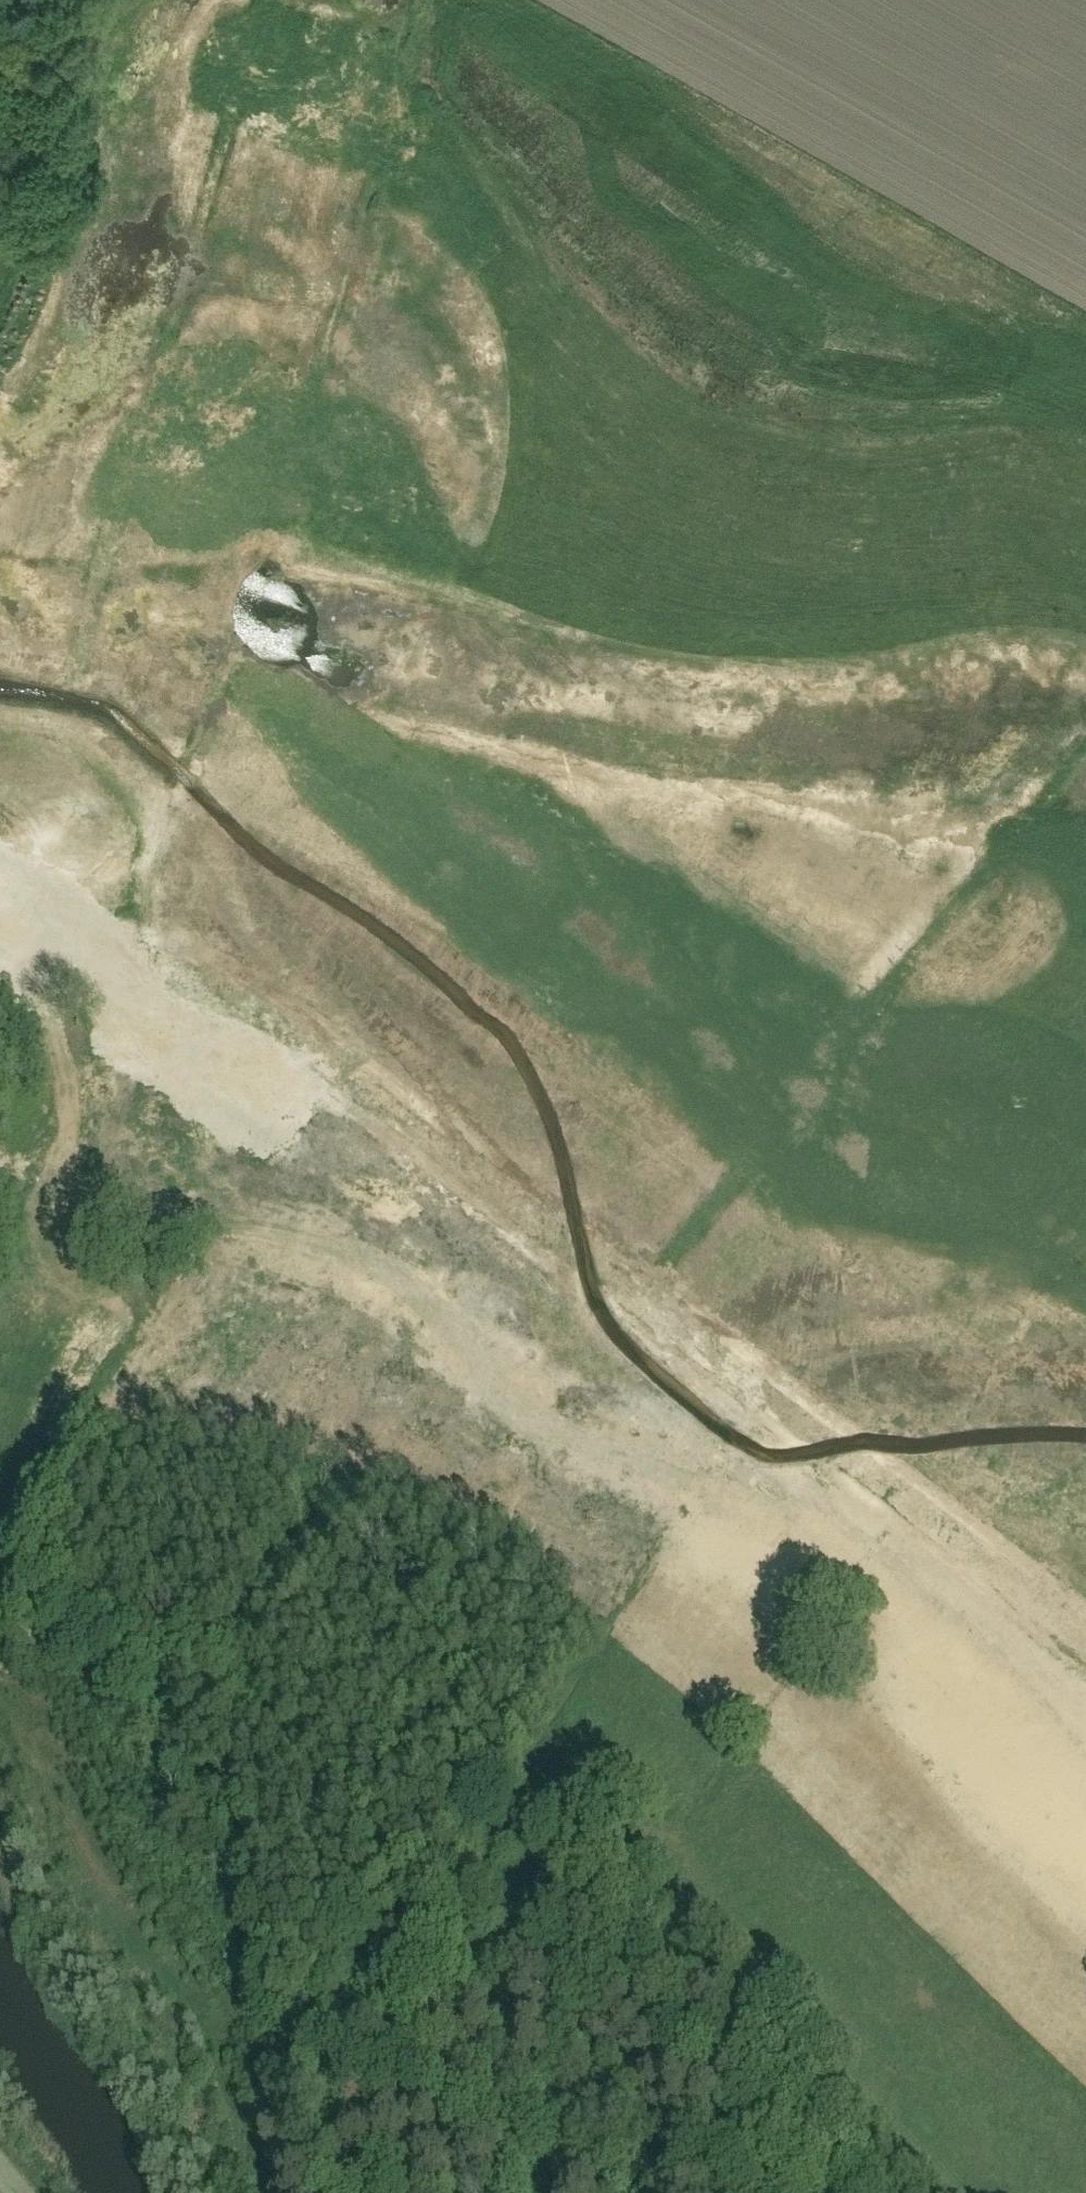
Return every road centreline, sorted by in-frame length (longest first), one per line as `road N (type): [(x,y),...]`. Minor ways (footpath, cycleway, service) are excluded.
road 1 (track): [(971,2192),(697,1903),(520,1763)]
road 2 (track): [(422,1931),(363,1826),(0,1539)]
road 3 (track): [(450,2192),(435,2049),(453,1991),(446,1959),(422,1931)]

